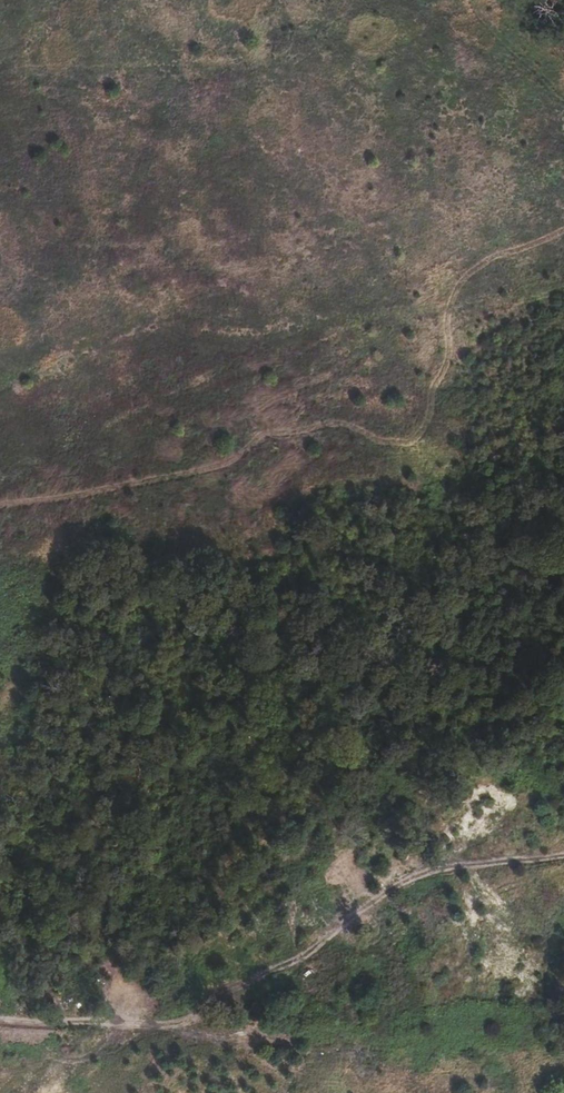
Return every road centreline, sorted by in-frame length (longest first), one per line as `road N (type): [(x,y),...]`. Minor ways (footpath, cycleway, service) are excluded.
road 1 (unclassified): [(146,1030),(188,1024),(302,957),(389,890),(453,869),(563,858)]

